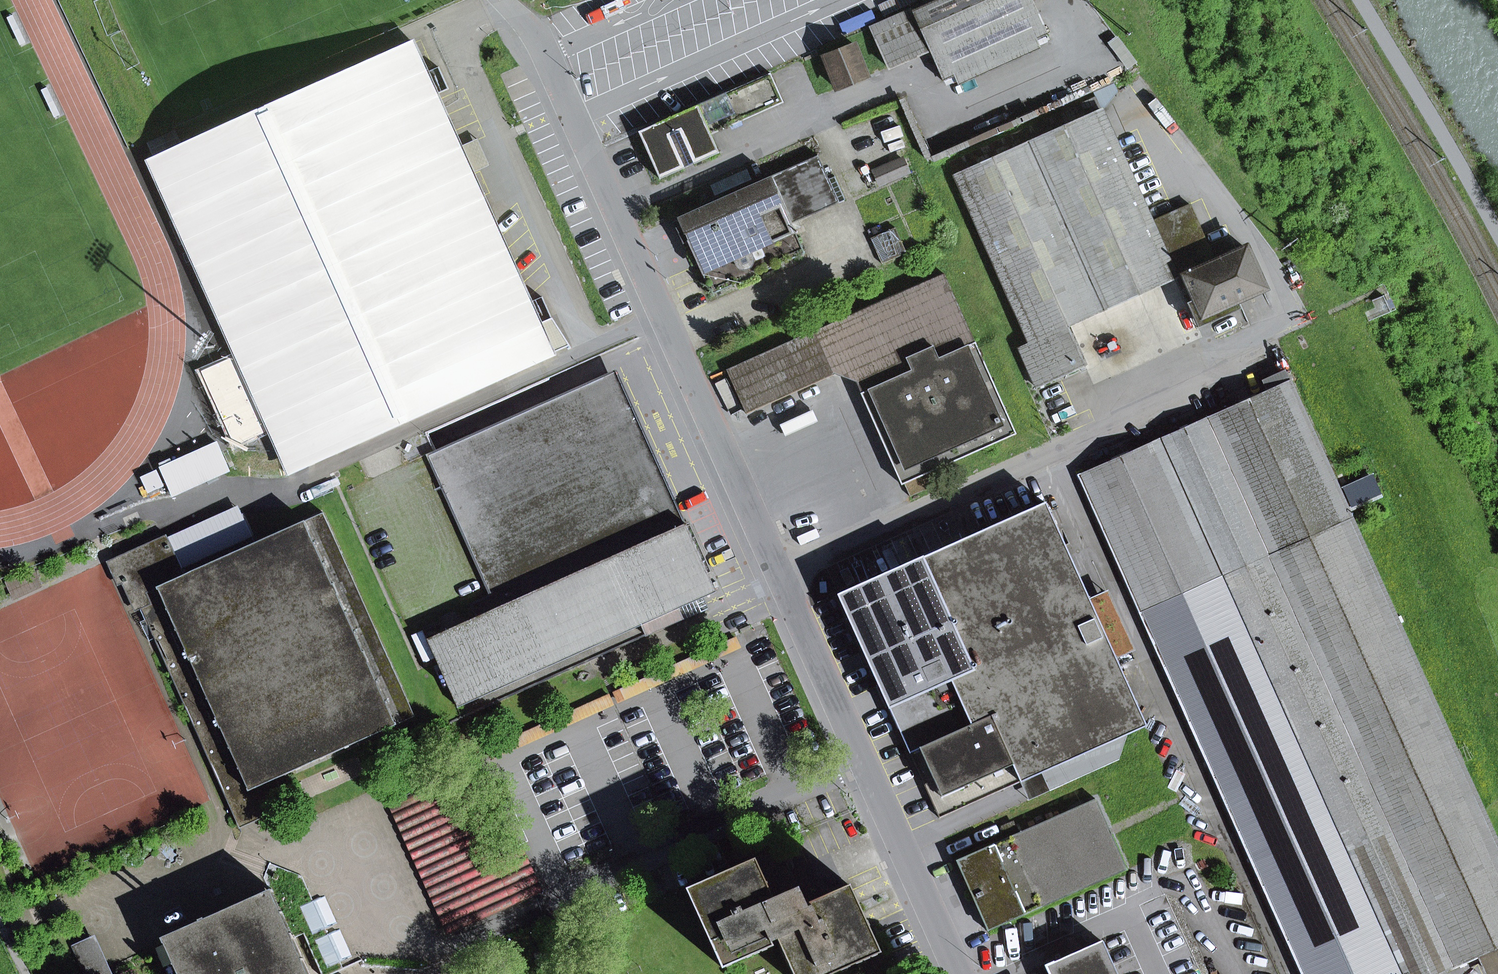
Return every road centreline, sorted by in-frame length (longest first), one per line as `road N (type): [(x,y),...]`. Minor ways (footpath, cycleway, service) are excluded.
road 1 (residential): [(497,0),(554,75),(960,973)]

